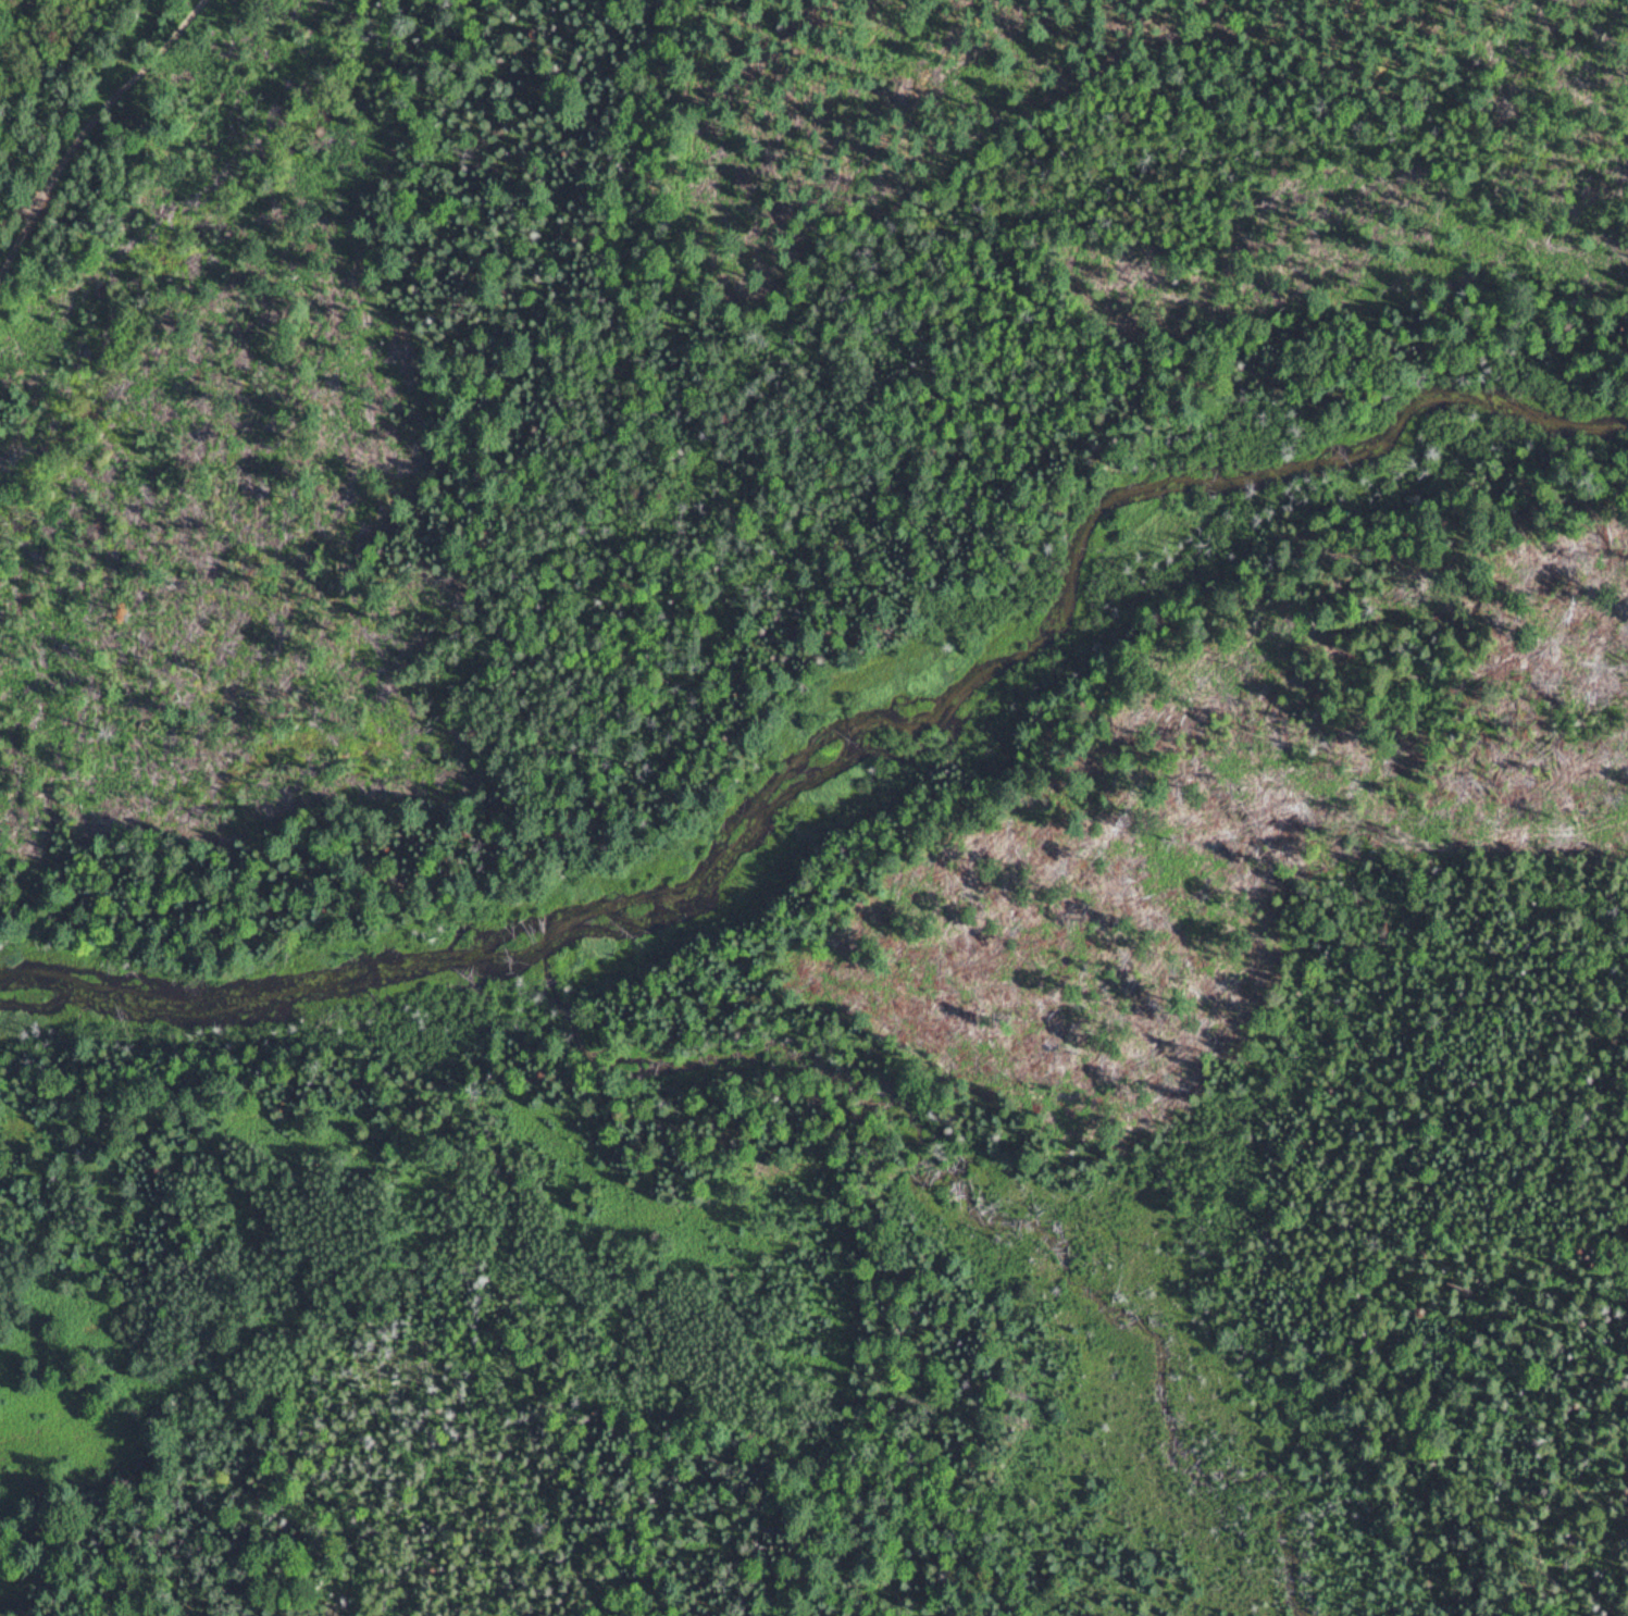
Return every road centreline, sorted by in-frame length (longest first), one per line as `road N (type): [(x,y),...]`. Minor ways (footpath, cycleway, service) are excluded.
road 1 (track): [(0,229),(203,0)]

